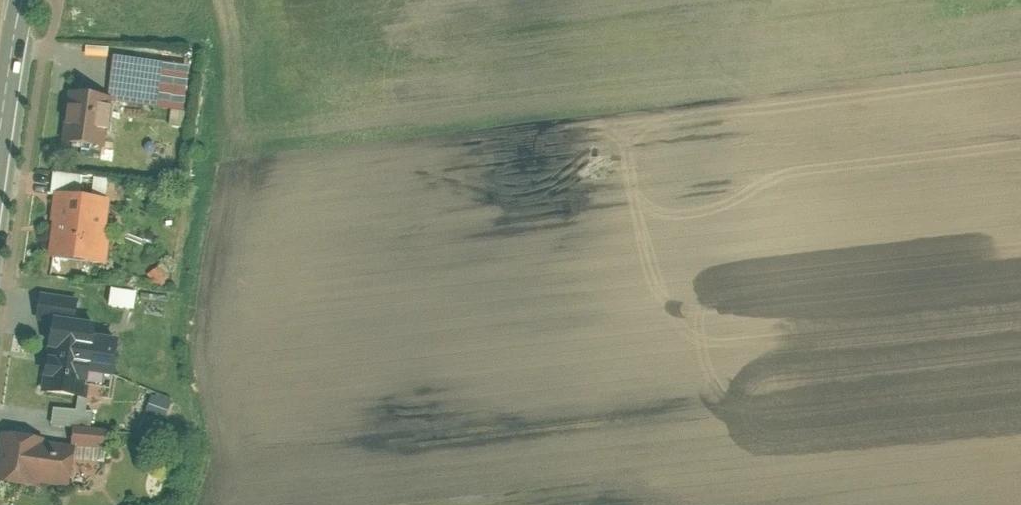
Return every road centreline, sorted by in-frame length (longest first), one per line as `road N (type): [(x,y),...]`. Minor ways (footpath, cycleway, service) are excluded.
road 1 (secondary): [(0,143),(22,0)]

